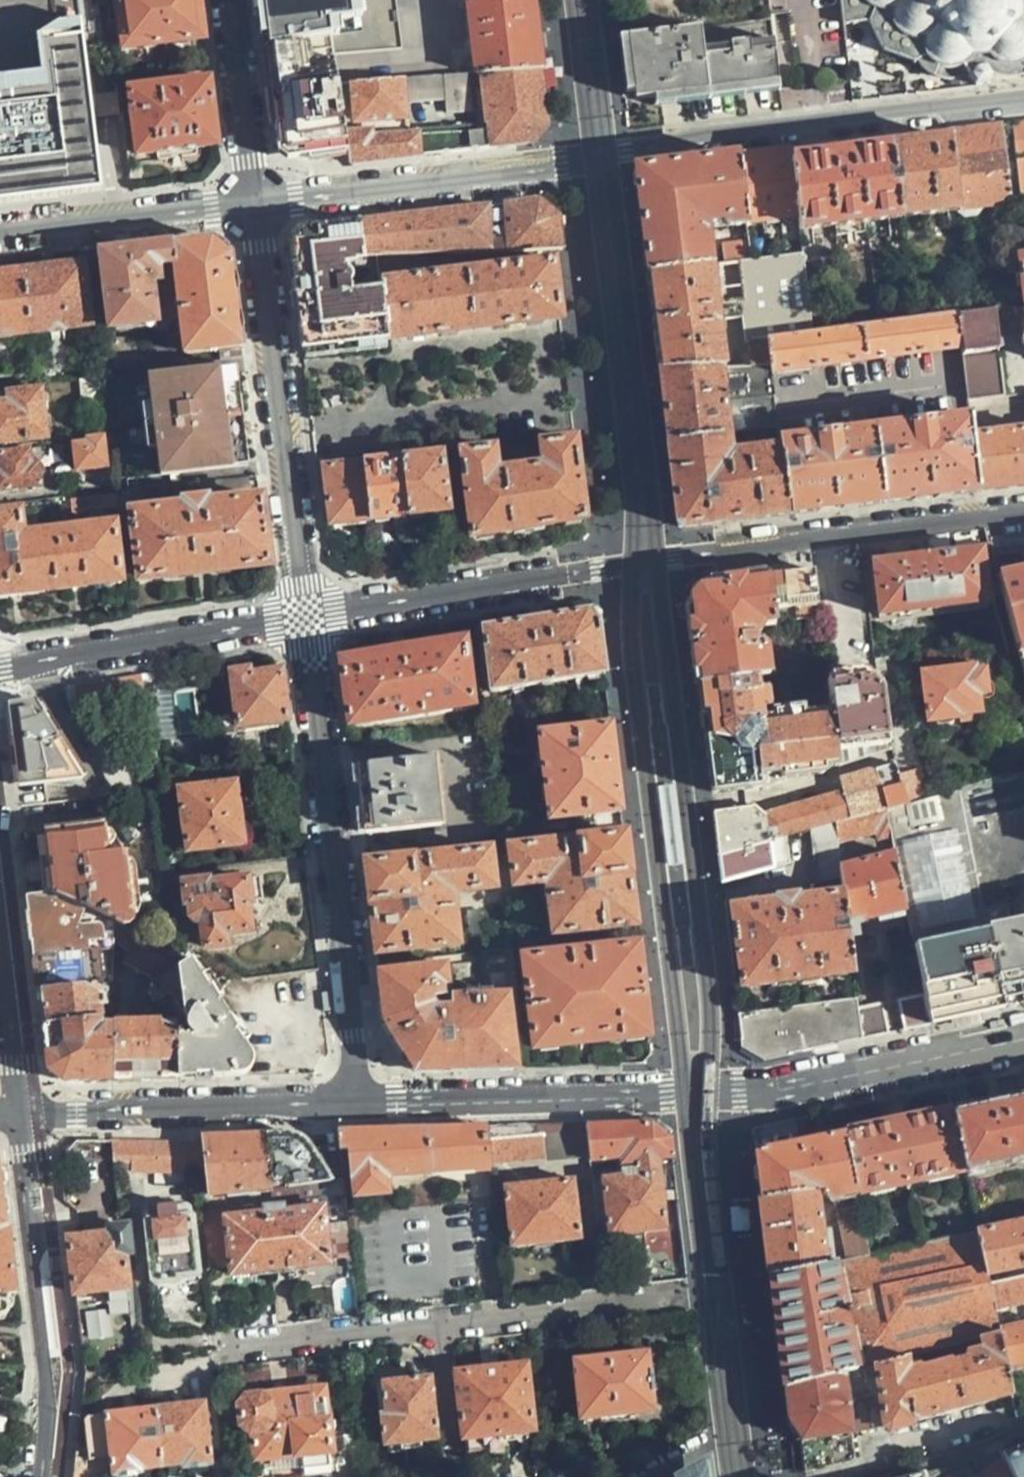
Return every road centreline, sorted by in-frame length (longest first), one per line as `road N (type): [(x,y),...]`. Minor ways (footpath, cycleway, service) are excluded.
road 1 (residential): [(1023,100),(652,143),(255,207)]
road 2 (residential): [(309,615),(1023,512)]
road 3 (residential): [(359,1106),(752,1095),(1023,1039)]
road 4 (residential): [(309,615),(359,1106)]
road 5 (residential): [(255,207),(309,615)]
road 6 (primary): [(43,1476),(50,1404),(21,1116)]
road 7 (residential): [(359,1106),(21,1116)]
road 8 (residential): [(0,667),(309,615)]
road 9 (residential): [(255,207),(0,237)]
road 10 (residential): [(224,1351),(442,1326)]
road 11 (residential): [(442,1326),(652,1303)]
road 12 (residential): [(231,0),(255,207)]
road 13 (primary): [(21,1116),(0,931)]
road 14 (residential): [(442,1326),(458,1476)]

